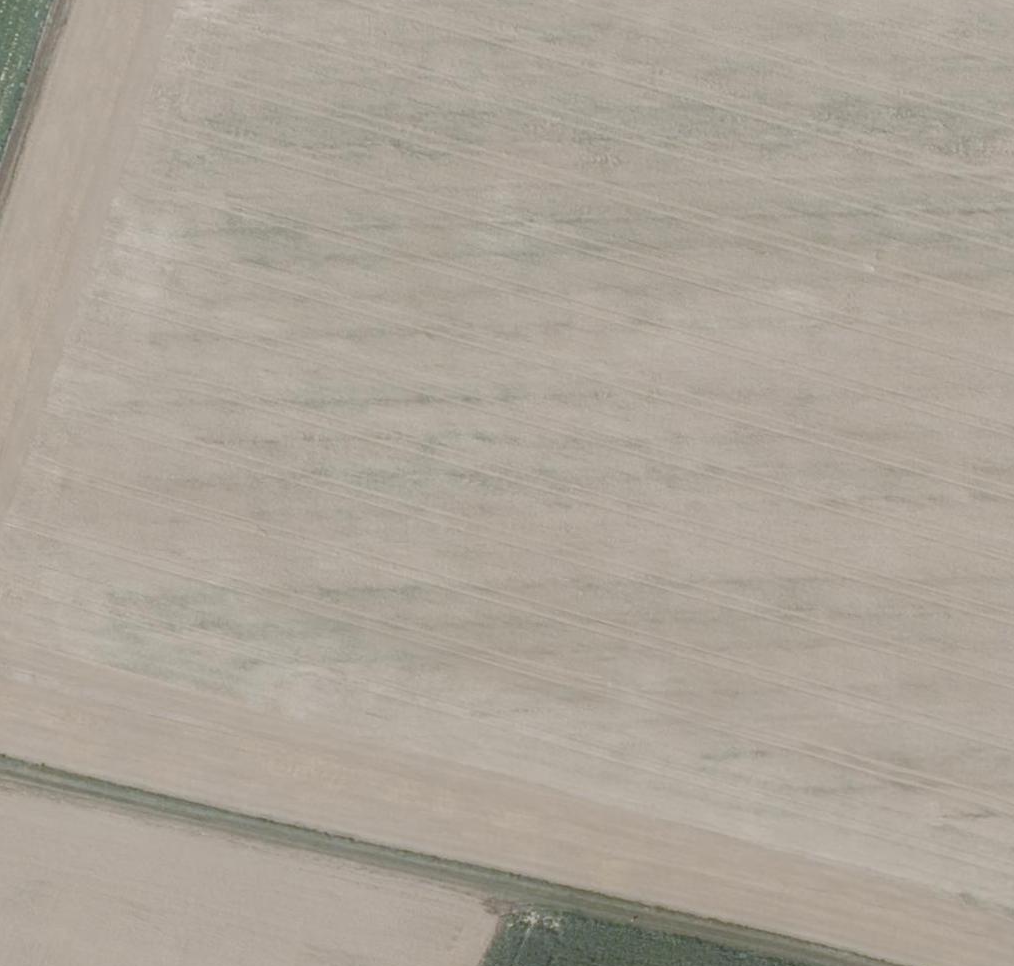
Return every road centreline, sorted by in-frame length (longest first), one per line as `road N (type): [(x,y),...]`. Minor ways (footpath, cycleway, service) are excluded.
road 1 (track): [(0,777),(834,965)]
road 2 (track): [(0,190),(62,0)]

